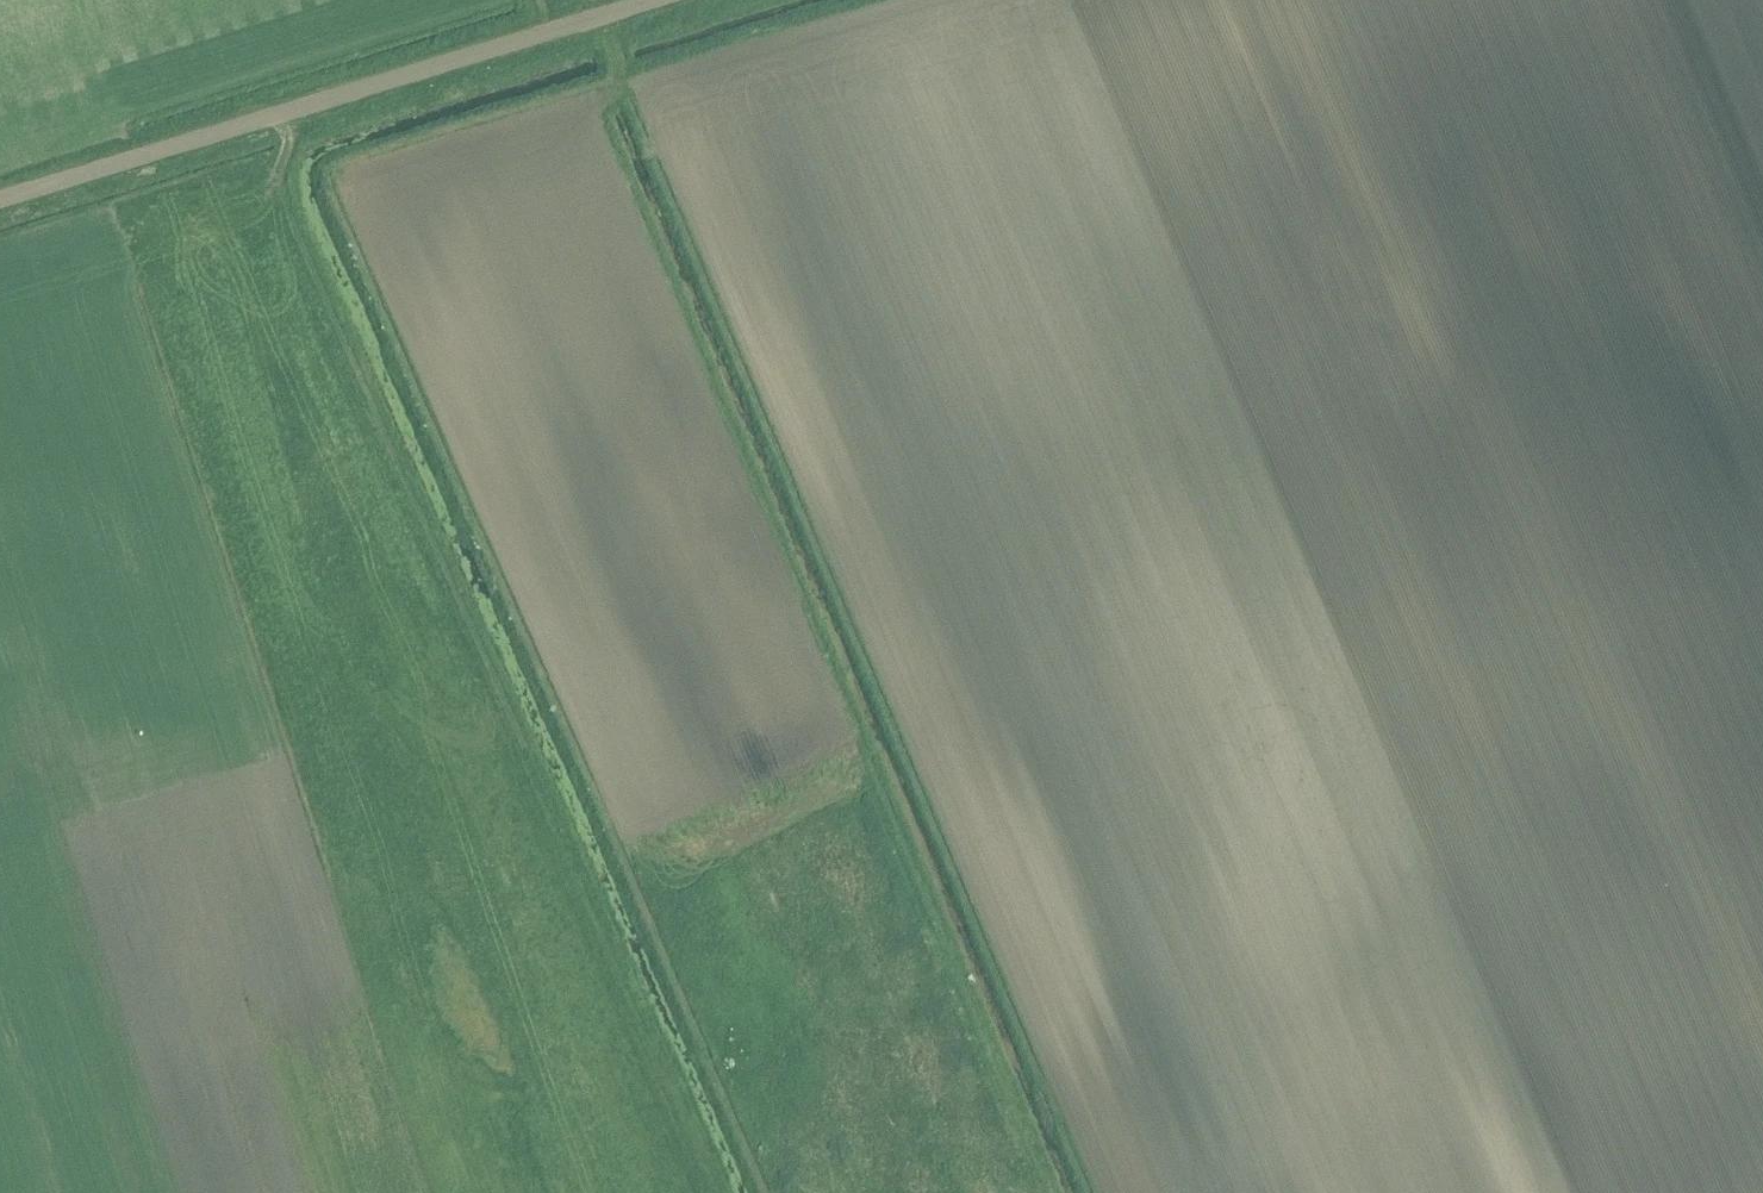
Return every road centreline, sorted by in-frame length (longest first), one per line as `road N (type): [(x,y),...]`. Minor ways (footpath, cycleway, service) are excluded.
road 1 (unclassified): [(0,202),(657,0)]

